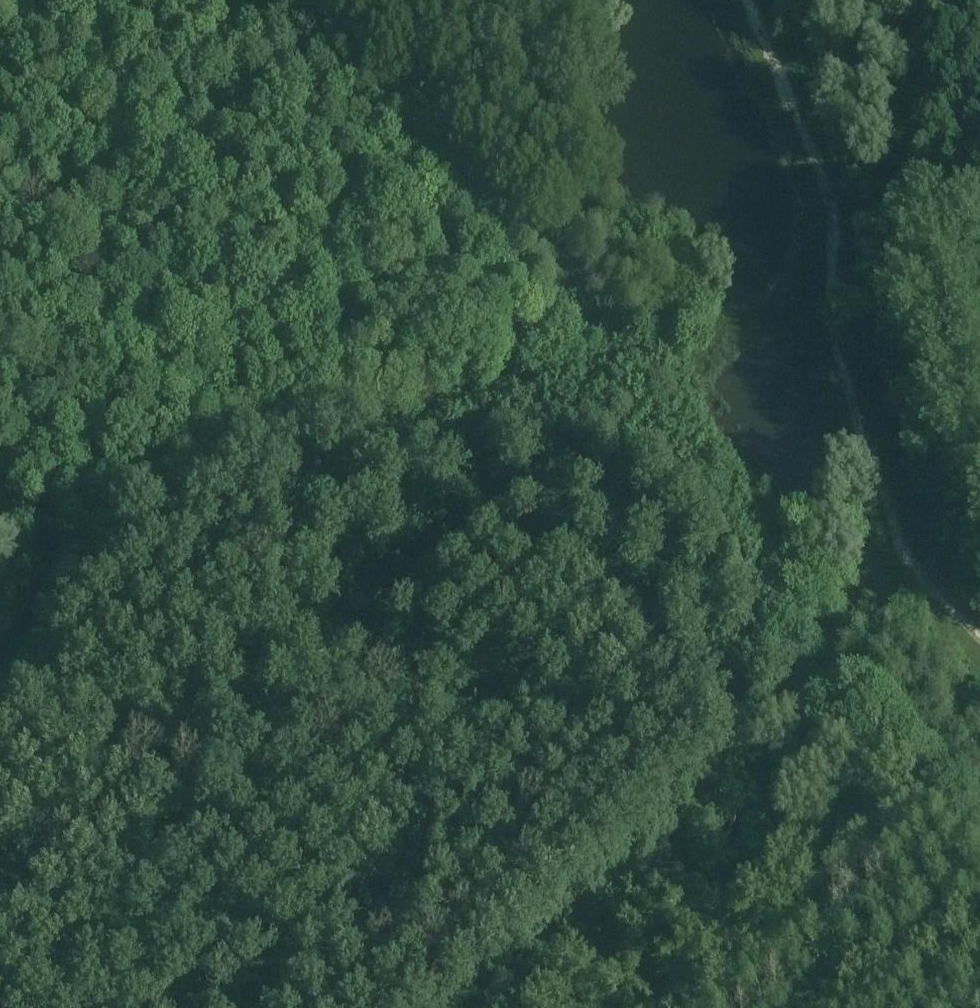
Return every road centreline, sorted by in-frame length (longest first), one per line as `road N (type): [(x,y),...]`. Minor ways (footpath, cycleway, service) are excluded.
road 1 (track): [(979,637),(897,542),(836,309),(814,184),(756,0)]

